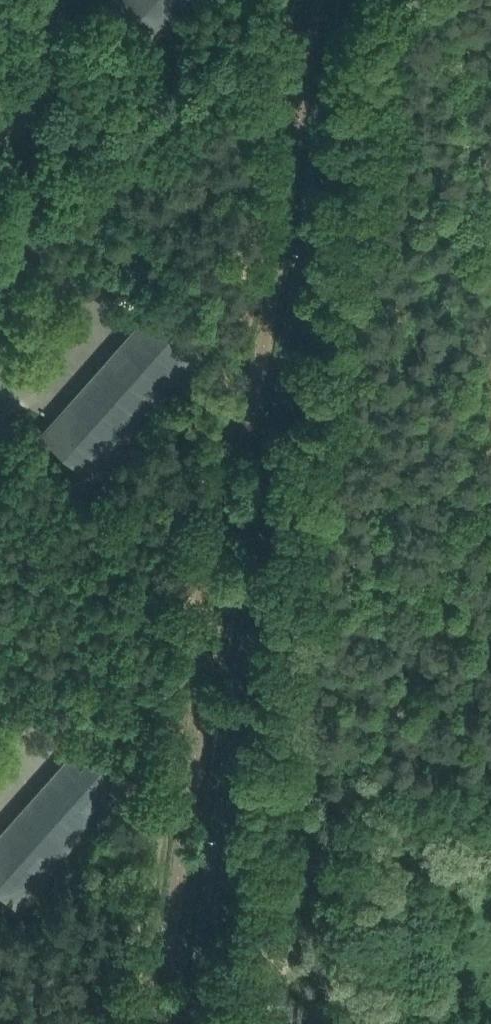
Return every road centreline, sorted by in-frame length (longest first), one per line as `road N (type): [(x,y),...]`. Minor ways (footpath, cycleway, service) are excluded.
road 1 (secondary): [(345,0),(198,1023)]

